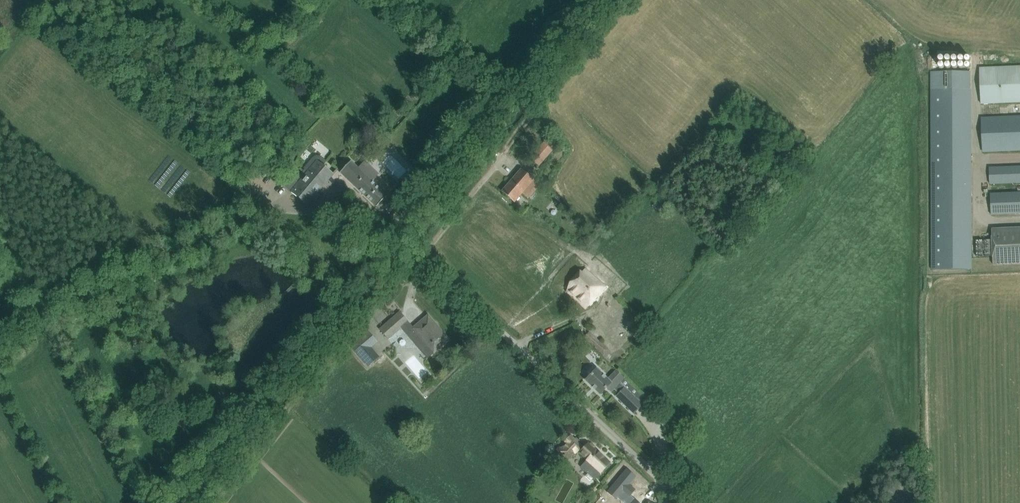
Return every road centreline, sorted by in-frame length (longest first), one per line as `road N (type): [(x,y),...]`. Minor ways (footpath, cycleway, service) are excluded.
road 1 (unclassified): [(684,502),(411,249)]
road 2 (track): [(588,0),(395,228)]

